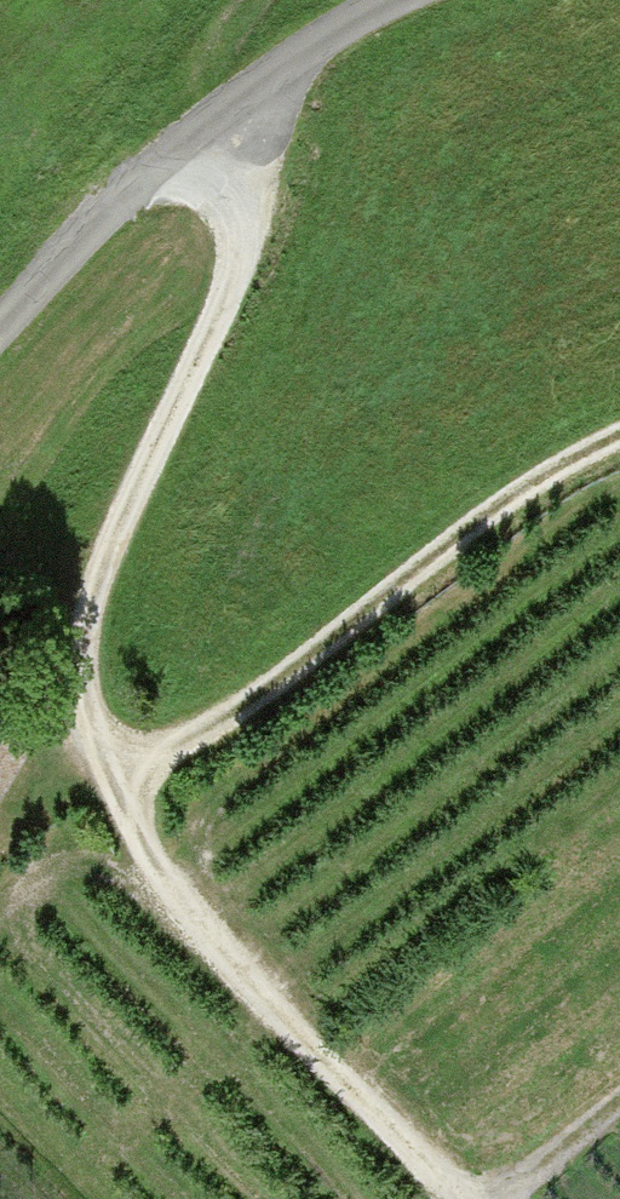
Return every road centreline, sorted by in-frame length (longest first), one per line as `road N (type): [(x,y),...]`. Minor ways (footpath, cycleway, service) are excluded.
road 1 (track): [(205,120),(245,153),(258,224),(88,585),(65,669),(83,739),(107,781),(261,695),(425,579),(535,475),(619,441)]
road 2 (track): [(446,1198),(234,987),(113,822),(107,781)]
road 3 (unclassified): [(0,314),(205,120),(392,0)]

